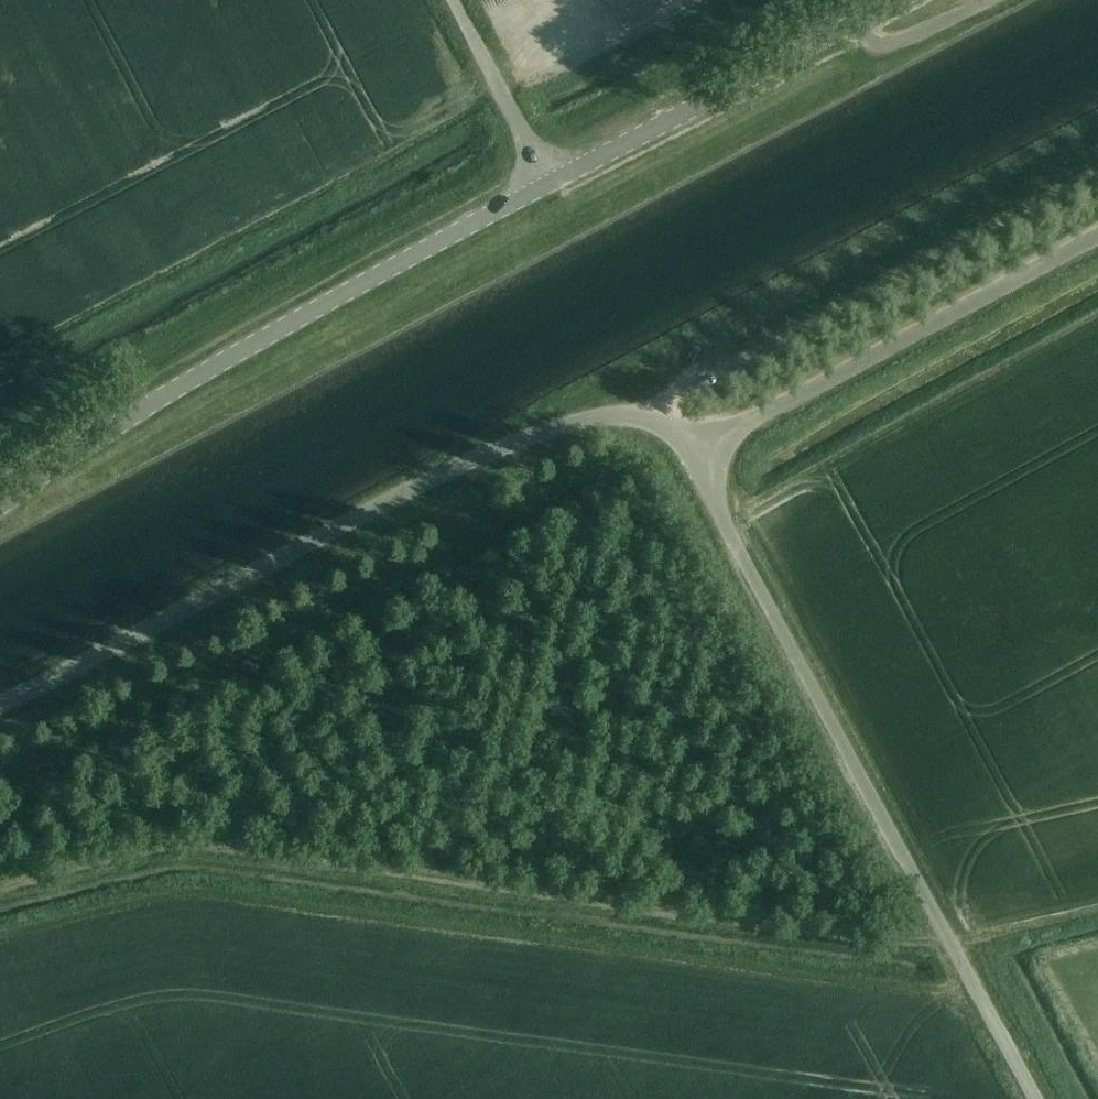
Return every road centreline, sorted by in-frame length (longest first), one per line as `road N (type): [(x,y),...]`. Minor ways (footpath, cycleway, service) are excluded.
road 1 (track): [(958,955),(218,861),(171,863),(0,903)]
road 2 (unclassified): [(0,704),(516,440),(612,417),(705,434)]
road 3 (unclassified): [(1040,1098),(709,495),(705,434)]
road 4 (unclassified): [(0,508),(239,351),(549,182)]
road 5 (unclassified): [(705,434),(758,418),(1097,236)]
road 6 (unclassified): [(549,182),(914,0)]
road 7 (unclassified): [(549,182),(452,0)]

